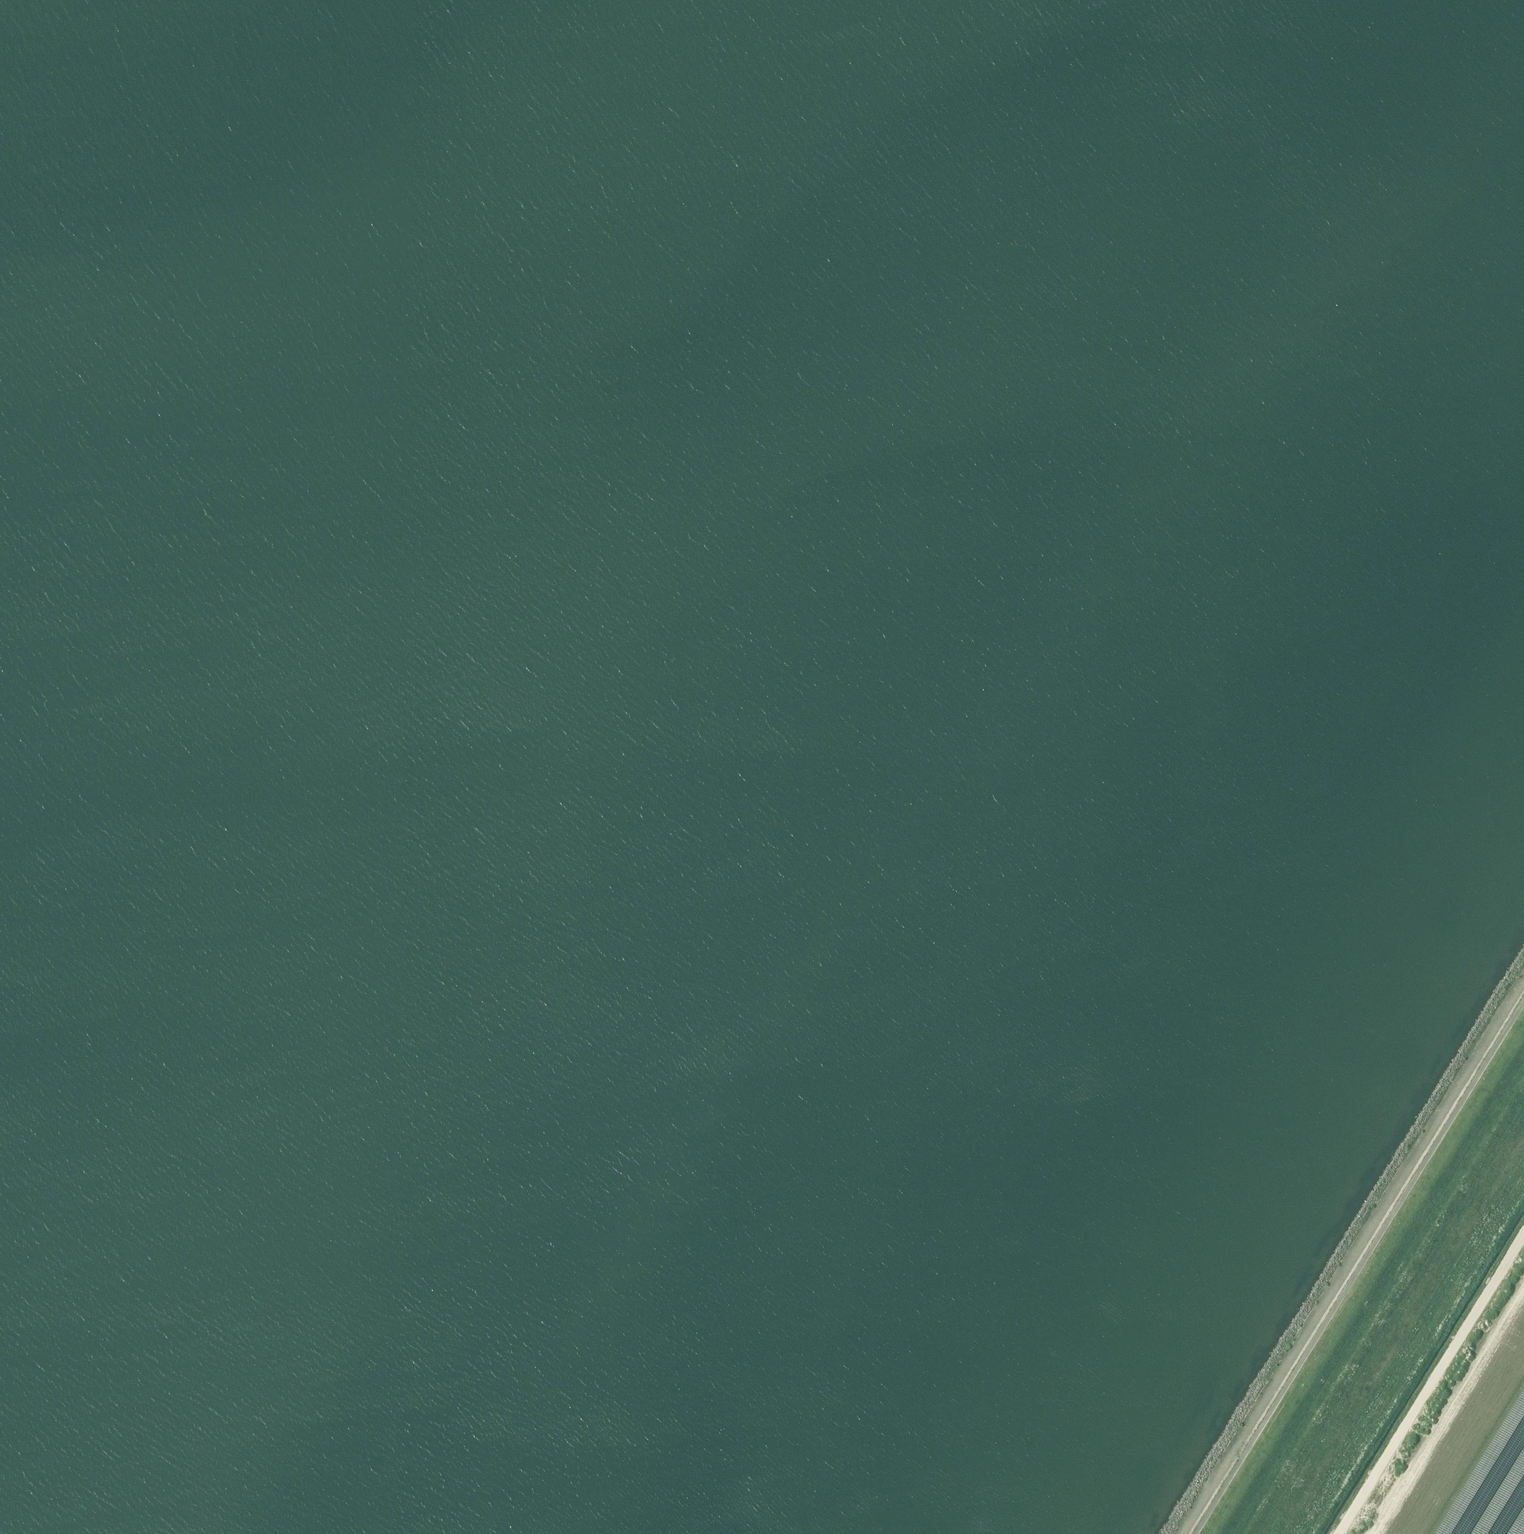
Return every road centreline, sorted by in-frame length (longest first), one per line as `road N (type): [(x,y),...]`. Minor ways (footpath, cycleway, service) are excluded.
road 1 (unclassified): [(1195,1533),(1523,1001)]

